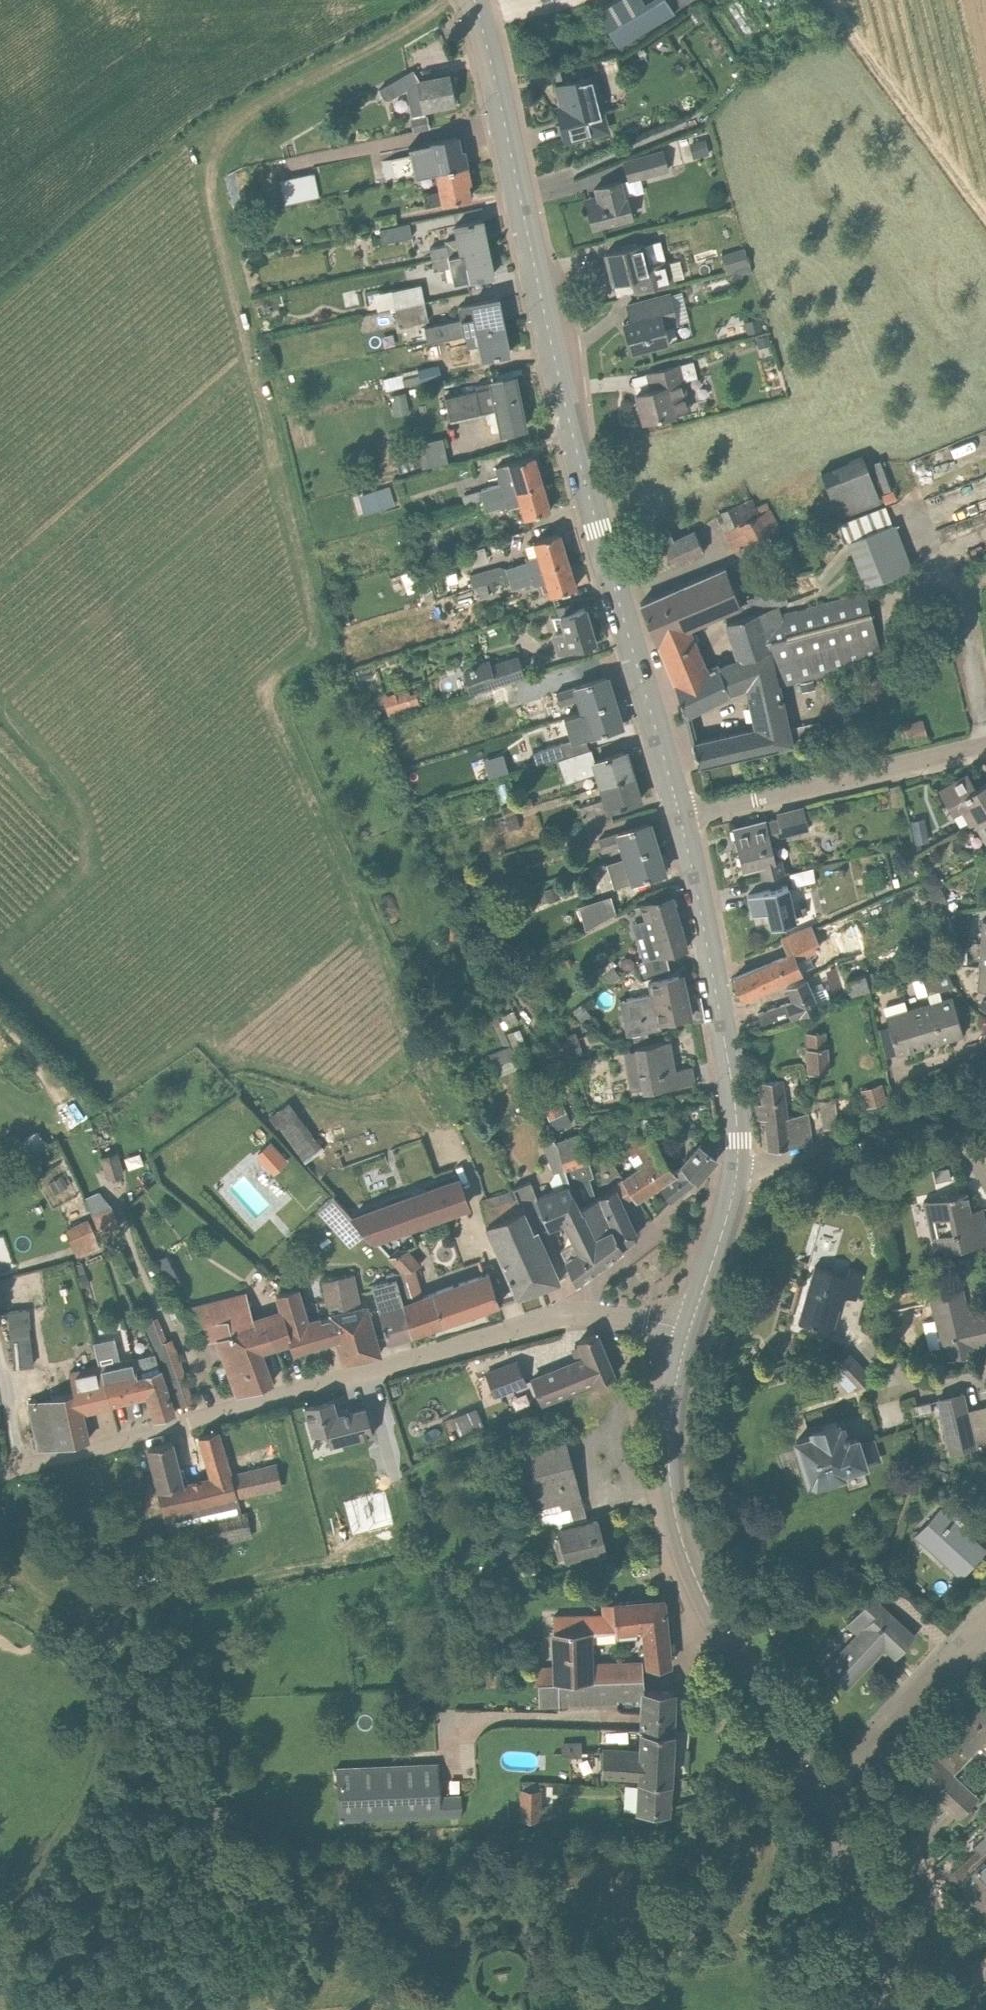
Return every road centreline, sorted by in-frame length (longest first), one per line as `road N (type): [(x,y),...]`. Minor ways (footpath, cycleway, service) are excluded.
road 1 (secondary): [(680,817),(564,403),(475,0)]
road 2 (tertiary): [(0,1470),(562,1315),(608,1314),(690,1332)]
road 3 (secondary): [(817,1794),(724,1640),(683,1542),(671,1491),(671,1417),(690,1332)]
road 4 (secondary): [(737,1170),(731,1078),(680,817)]
road 5 (residential): [(985,743),(680,817)]
road 6 (unclassified): [(978,2009),(885,1795),(856,1761)]
road 7 (track): [(830,0),(985,216)]
road 8 (residential): [(737,1170),(845,1142),(985,1088)]
road 9 (secondary): [(891,2009),(817,1794)]
road 10 (residential): [(856,1761),(979,1621)]
road 11 (secondary): [(690,1332),(737,1170)]
road 12 (residential): [(985,1370),(895,1385),(846,1330)]

